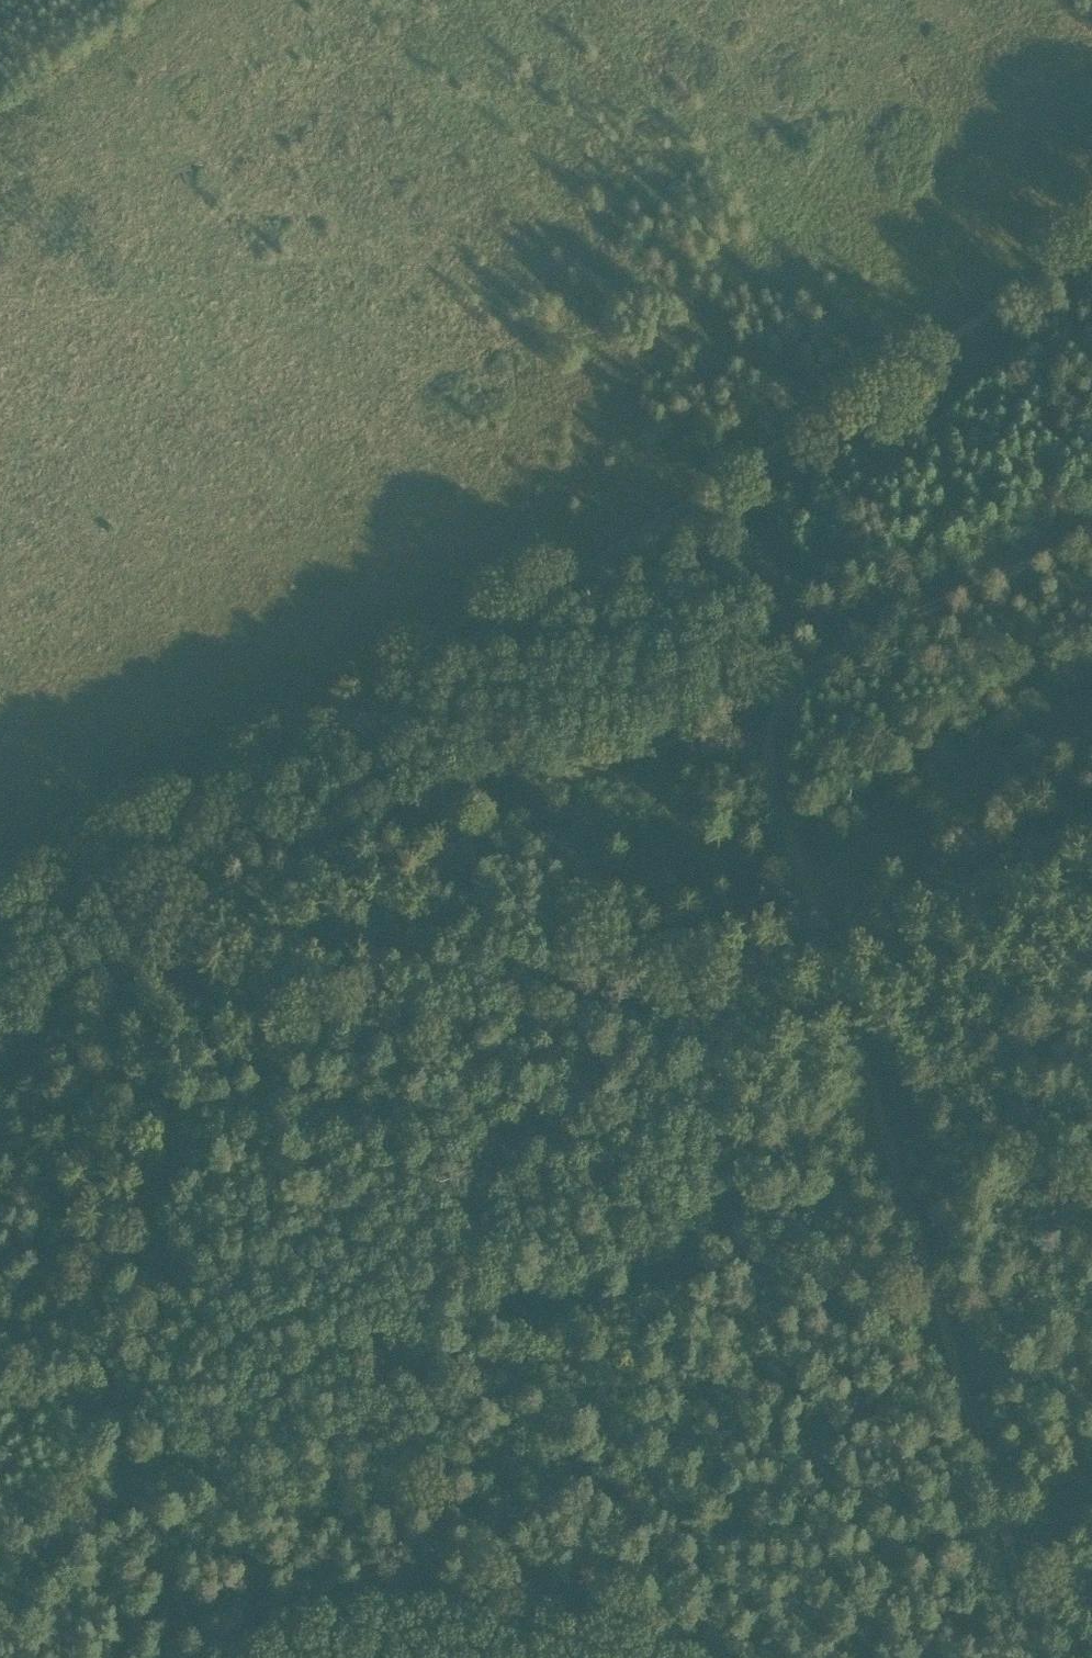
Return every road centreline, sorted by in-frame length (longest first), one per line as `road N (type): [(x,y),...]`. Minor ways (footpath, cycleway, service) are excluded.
road 1 (track): [(1029,1657),(742,722)]
road 2 (track): [(720,485),(0,944)]
road 3 (track): [(183,1657),(6,1068)]
road 4 (track): [(1091,239),(1057,279),(720,485)]
road 5 (track): [(1091,535),(782,684)]
road 6 (track): [(782,684),(720,485)]
road 7 (track): [(1012,1604),(1091,1454)]

